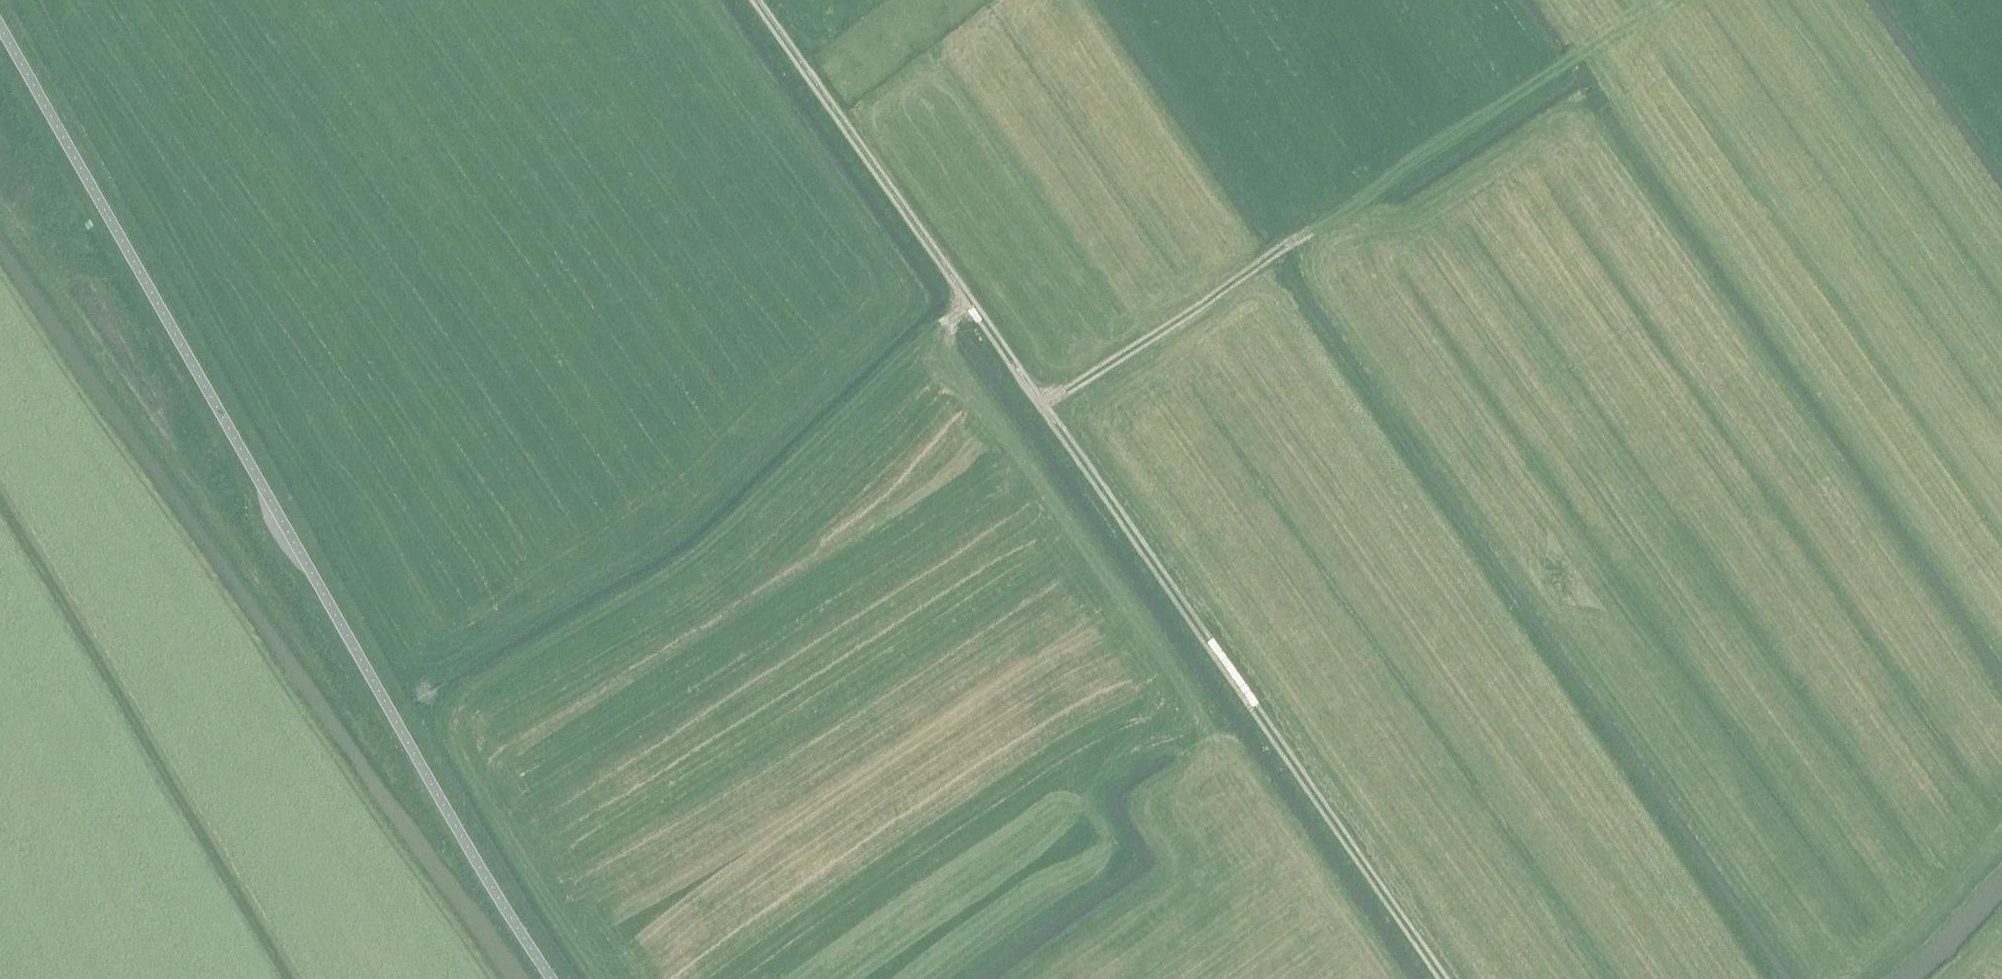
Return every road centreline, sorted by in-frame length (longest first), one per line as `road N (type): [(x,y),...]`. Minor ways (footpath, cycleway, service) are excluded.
road 1 (track): [(1443,978),(757,0)]
road 2 (track): [(1041,401),(1310,232)]

